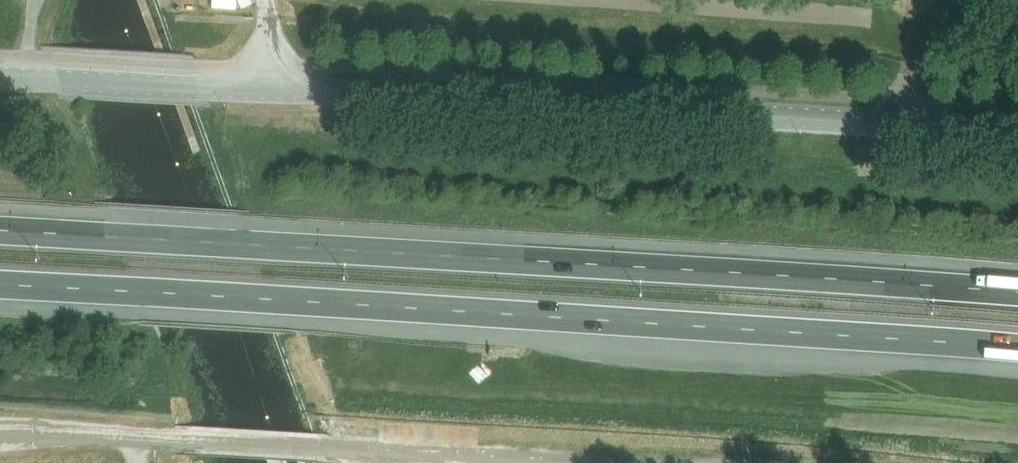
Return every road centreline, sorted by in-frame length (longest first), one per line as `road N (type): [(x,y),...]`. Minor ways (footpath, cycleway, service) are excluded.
road 1 (motorway): [(1017,292),(0,230)]
road 2 (motorway): [(0,285),(1017,347)]
road 3 (tertiary): [(1017,125),(0,71)]

